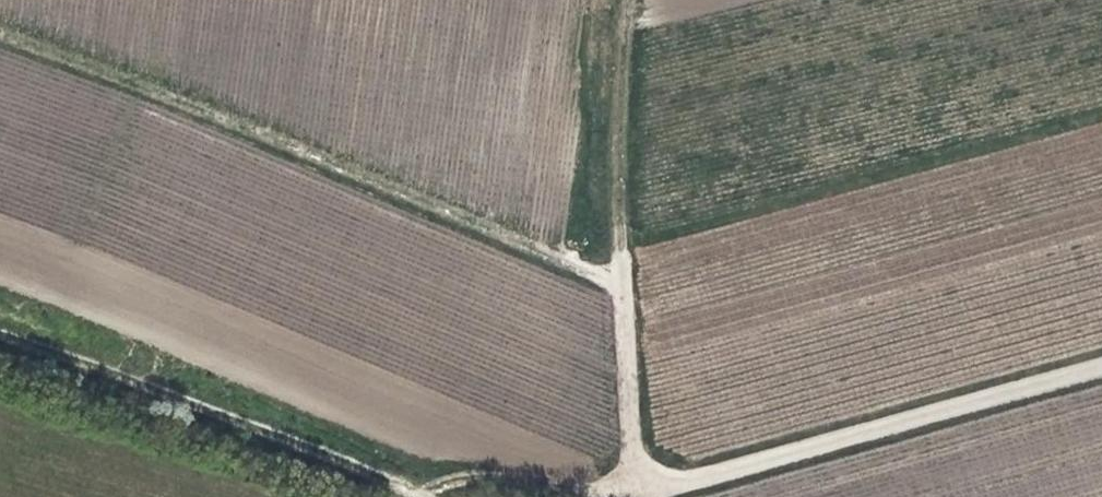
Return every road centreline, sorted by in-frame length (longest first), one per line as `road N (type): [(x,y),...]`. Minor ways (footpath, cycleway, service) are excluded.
road 1 (track): [(421,496),(463,478),(638,486),(616,278),(617,89),(628,0)]
road 2 (unclassified): [(638,486),(1101,357)]
road 3 (track): [(417,496),(0,329)]

